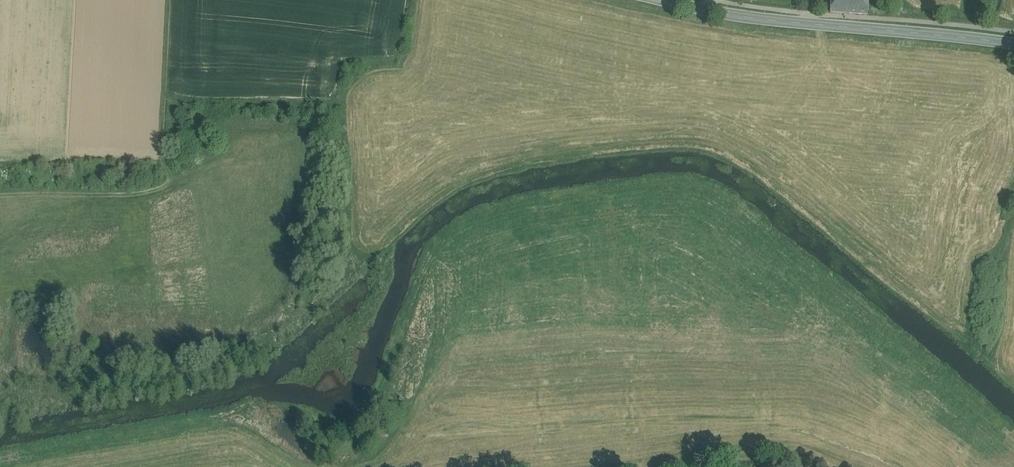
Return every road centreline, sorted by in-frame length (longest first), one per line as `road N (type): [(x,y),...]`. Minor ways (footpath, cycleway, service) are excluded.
road 1 (secondary): [(1013,45),(726,18),(653,0)]

